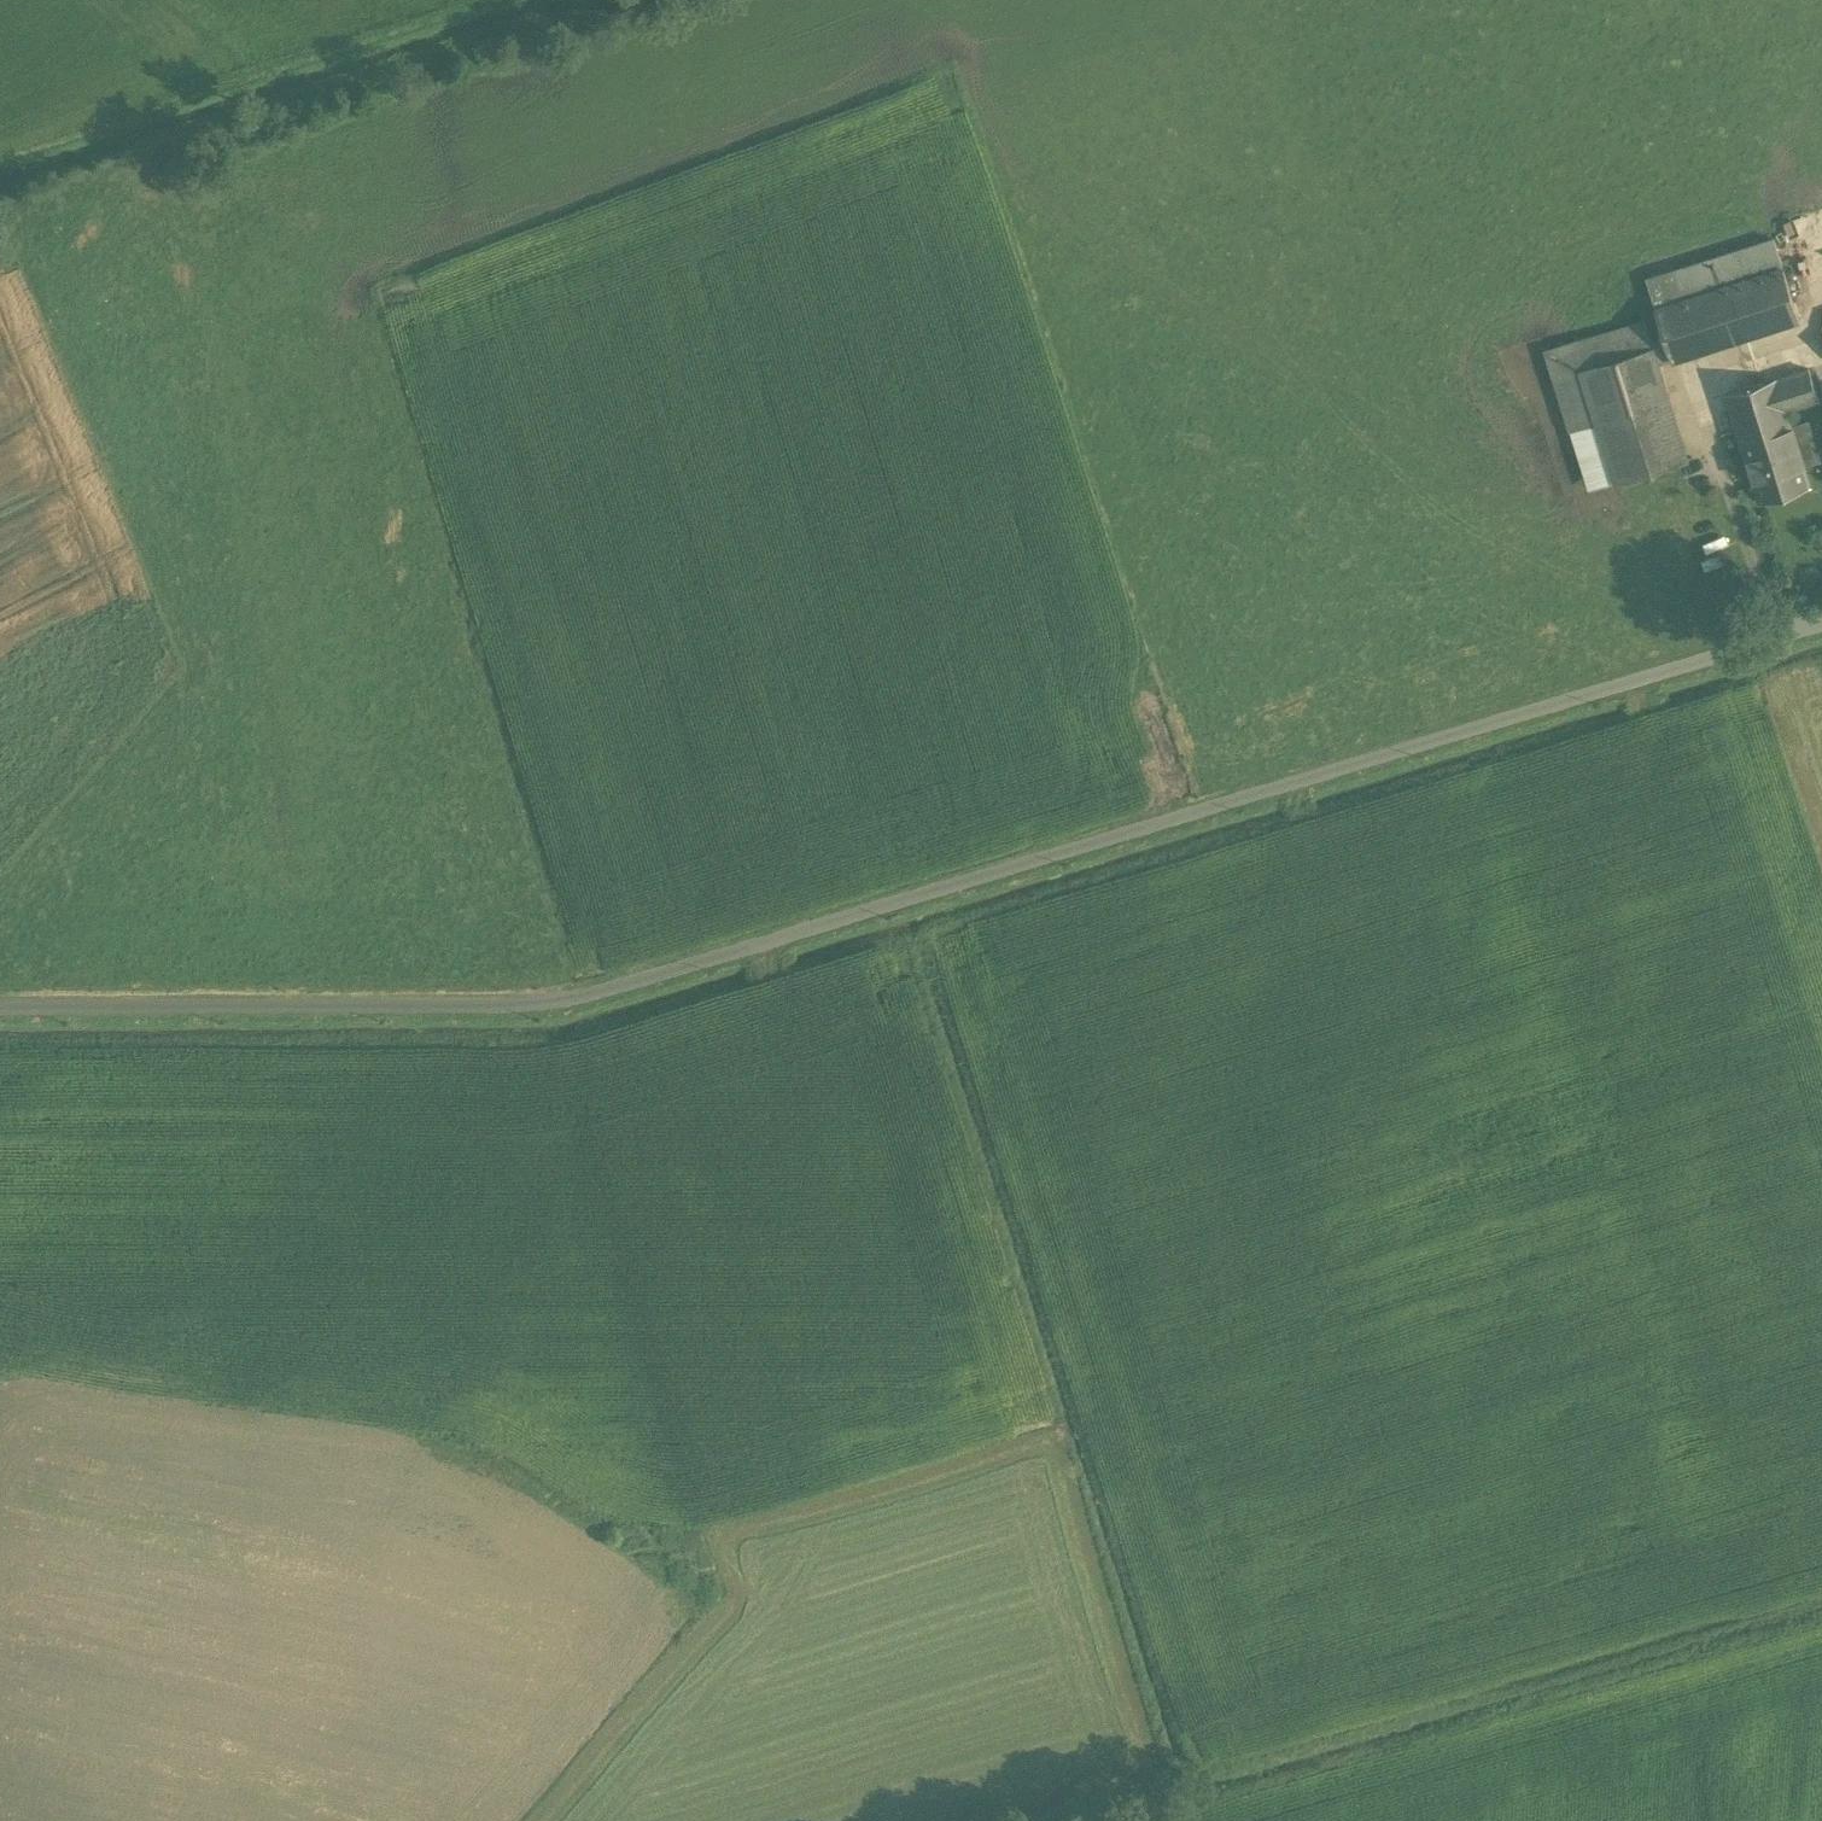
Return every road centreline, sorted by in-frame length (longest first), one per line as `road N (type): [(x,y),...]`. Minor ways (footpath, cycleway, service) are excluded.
road 1 (unclassified): [(0,1009),(439,1007),(587,997),(1821,626)]

